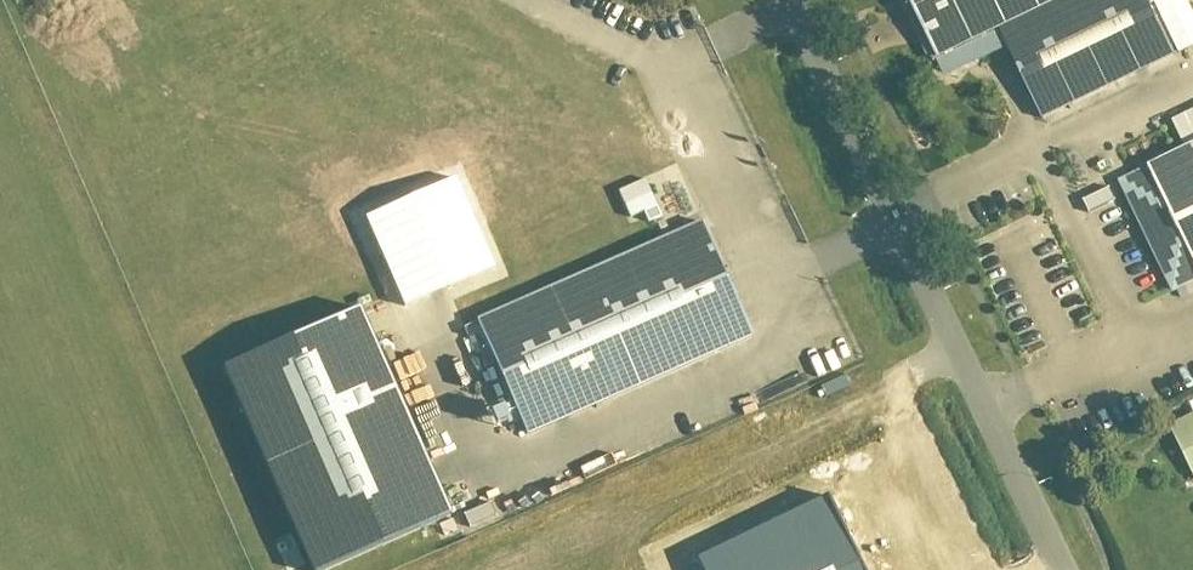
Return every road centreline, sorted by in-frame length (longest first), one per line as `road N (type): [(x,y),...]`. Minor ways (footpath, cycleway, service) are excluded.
road 1 (unclassified): [(1061,569),(802,41),(789,0)]

